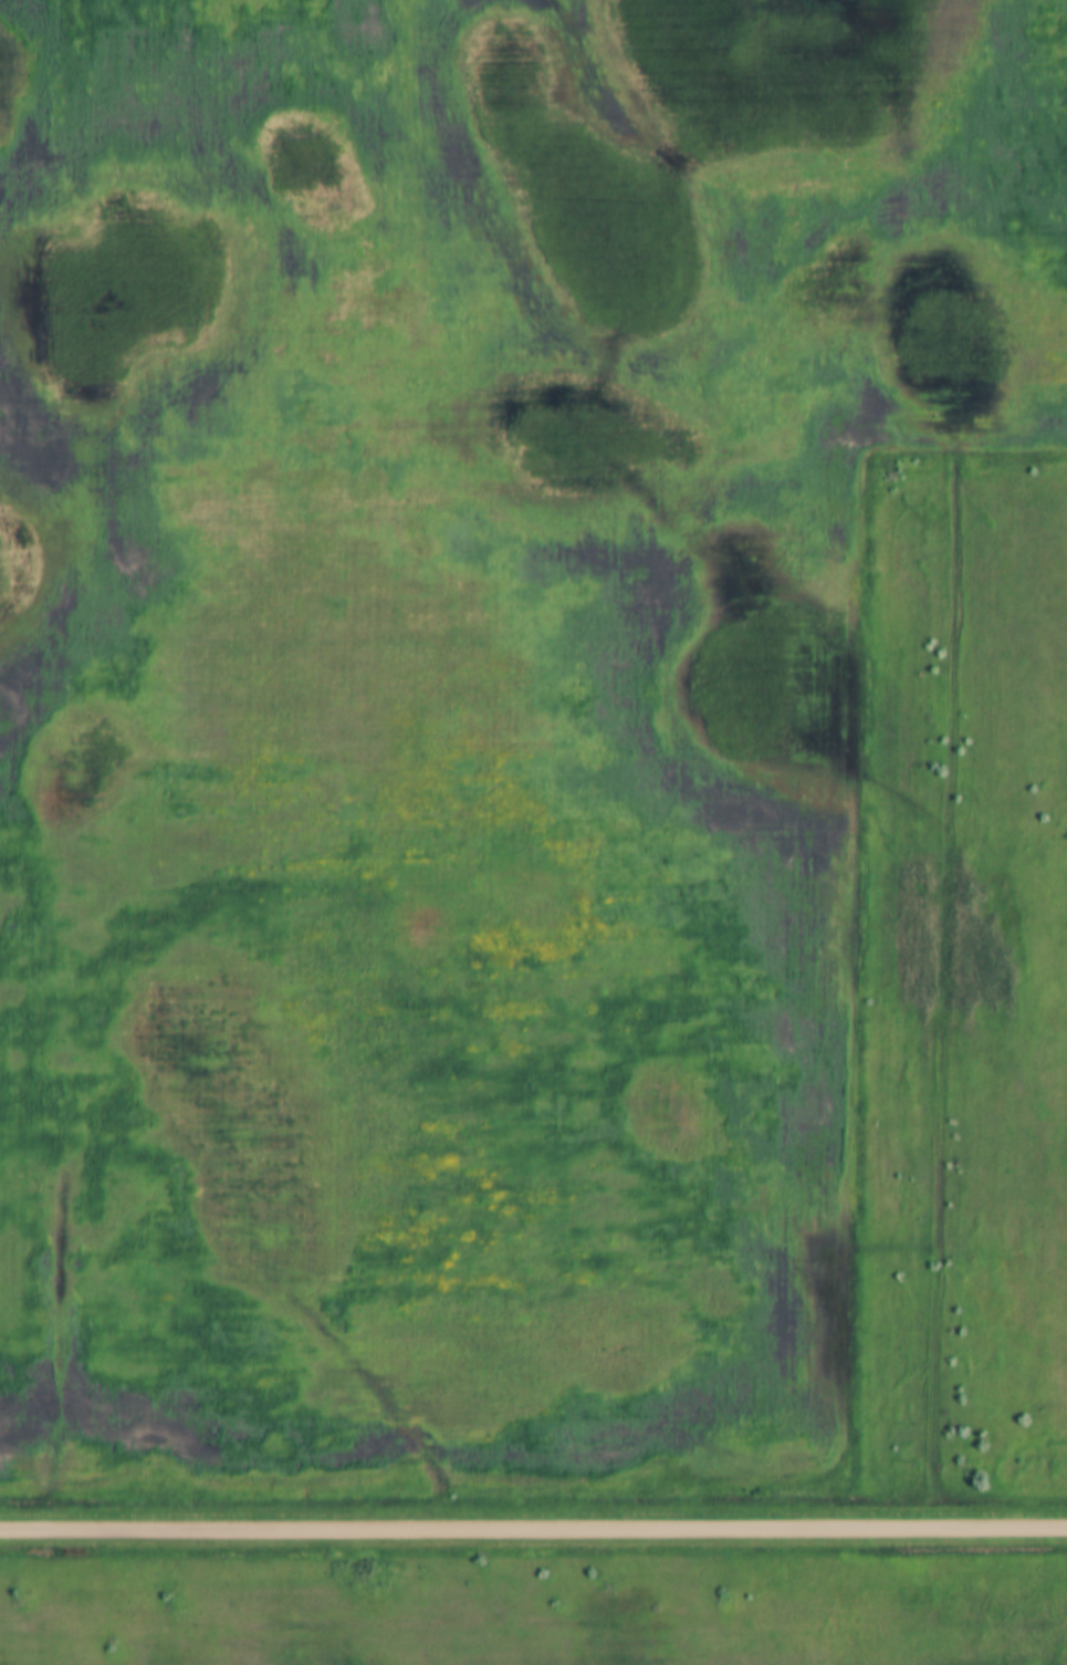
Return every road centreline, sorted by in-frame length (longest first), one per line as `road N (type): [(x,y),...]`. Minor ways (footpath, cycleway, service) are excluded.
road 1 (residential): [(1066,1529),(0,1531)]

